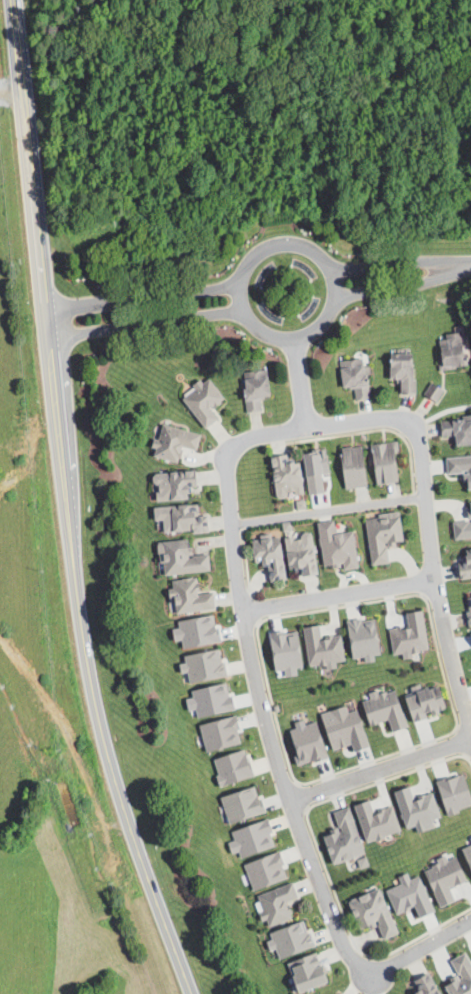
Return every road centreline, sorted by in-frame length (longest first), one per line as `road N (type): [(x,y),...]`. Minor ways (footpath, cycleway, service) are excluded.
road 1 (residential): [(305,429),(246,439),(231,458),(242,611),(266,724),(340,946),(373,969)]
road 2 (residential): [(15,36),(59,432),(48,479),(0,531)]
road 3 (tertiary): [(191,993),(97,773),(0,611)]
road 4 (residential): [(305,429),(388,418),(408,422),(417,435),(434,580),(470,733)]
road 5 (residential): [(239,286),(250,321),(281,338),(320,324),(335,290),(326,262),(294,242),(257,252),(239,286)]
road 6 (residential): [(50,334),(243,310)]
road 7 (residential): [(434,580),(242,611)]
road 8 (residential): [(239,286),(48,309)]
road 9 (residential): [(290,801),(470,737)]
road 10 (residential): [(334,298),(426,283),(453,266)]
road 11 (residential): [(453,266),(428,261),(332,274)]

